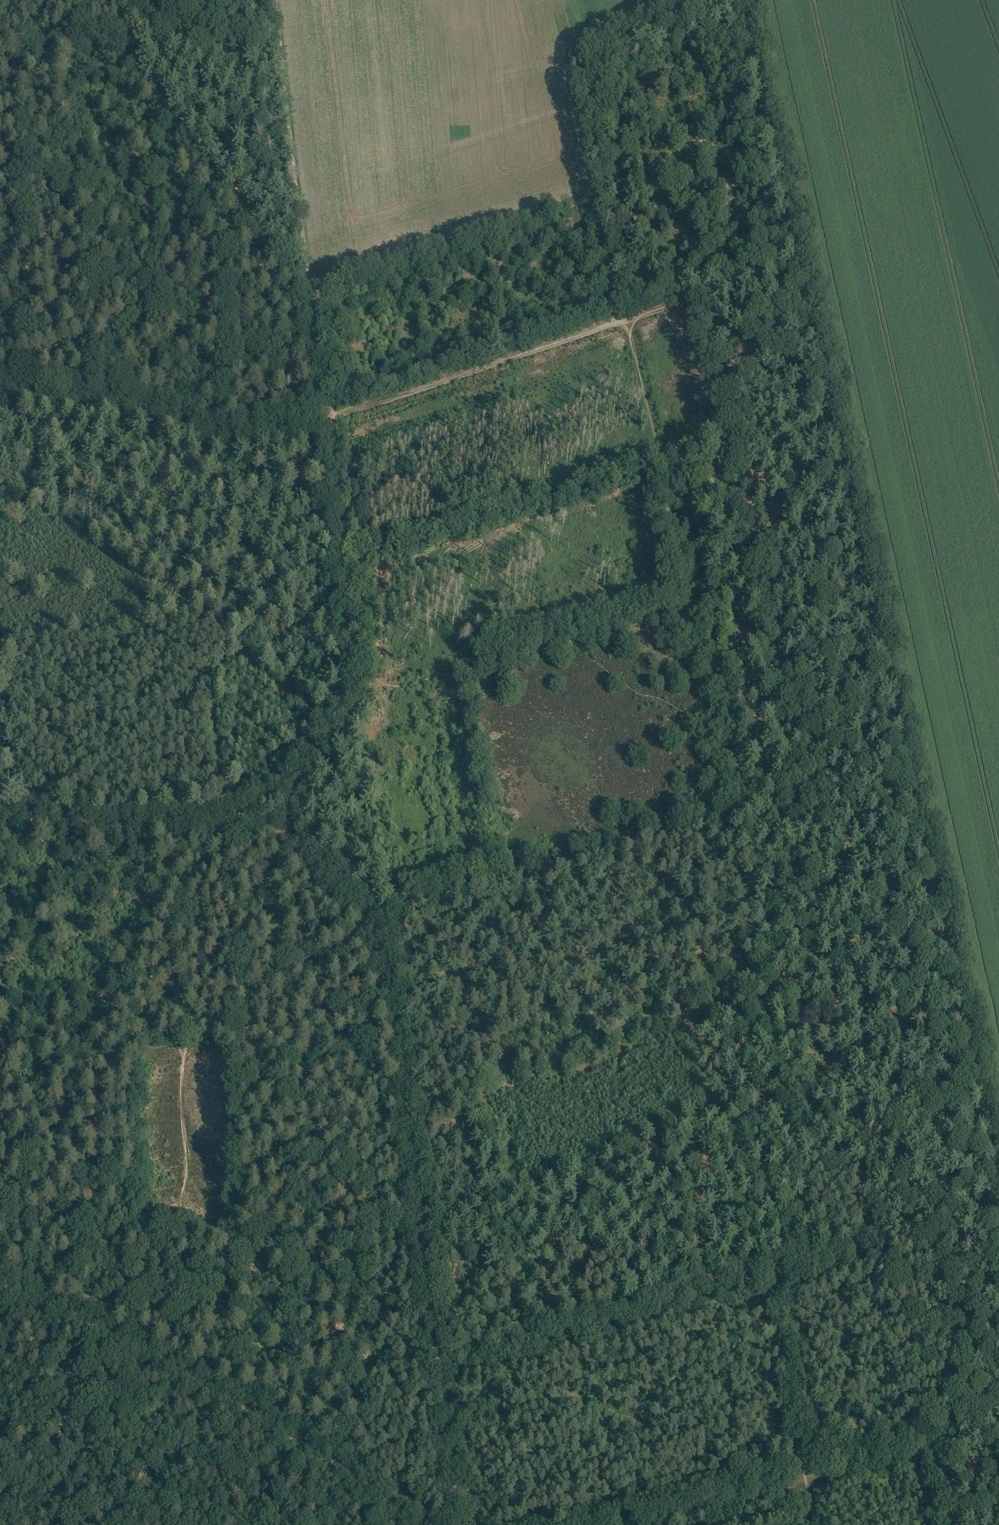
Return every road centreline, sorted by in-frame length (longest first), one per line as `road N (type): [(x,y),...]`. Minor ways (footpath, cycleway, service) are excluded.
road 1 (track): [(793,266),(998,1201)]
road 2 (track): [(295,840),(235,814),(216,742),(222,630),(198,603),(113,562),(84,539),(90,516),(62,403)]
road 3 (track): [(308,293),(592,199),(571,57),(590,36),(667,0)]
road 4 (track): [(371,925),(903,765)]
road 5 (track): [(310,308),(288,305),(216,248),(149,240),(87,195),(48,178),(53,143),(75,108),(69,85),(31,42),(0,37)]
road 6 (track): [(409,1075),(466,1524)]
road 7 (track): [(734,0),(793,266),(627,320)]
road 8 (track): [(998,1429),(631,1524)]
road 9 (track): [(409,1075),(384,948),(295,840),(293,782)]
road 10 (track): [(627,320),(685,611)]
road 11 (track): [(275,0),(308,293)]
road 12 (track): [(182,1374),(417,1524)]
road 13 (track): [(323,421),(289,435),(234,441),(150,413),(62,403)]
road 14 (track): [(350,681),(323,421)]
road 15 (track): [(768,1268),(813,1524)]
road 16 (track): [(685,611),(725,817)]
road 17 (track): [(206,821),(0,821)]
road 18 (track): [(31,42),(108,31),(184,0)]
road 19 (track): [(143,1351),(0,1288)]
road 20 (track): [(62,403),(0,261)]
road 21 (track): [(592,199),(614,323),(627,320)]
road 22 (track): [(323,421),(308,293)]
road 23 (track): [(293,782),(327,750),(348,706),(350,681)]

